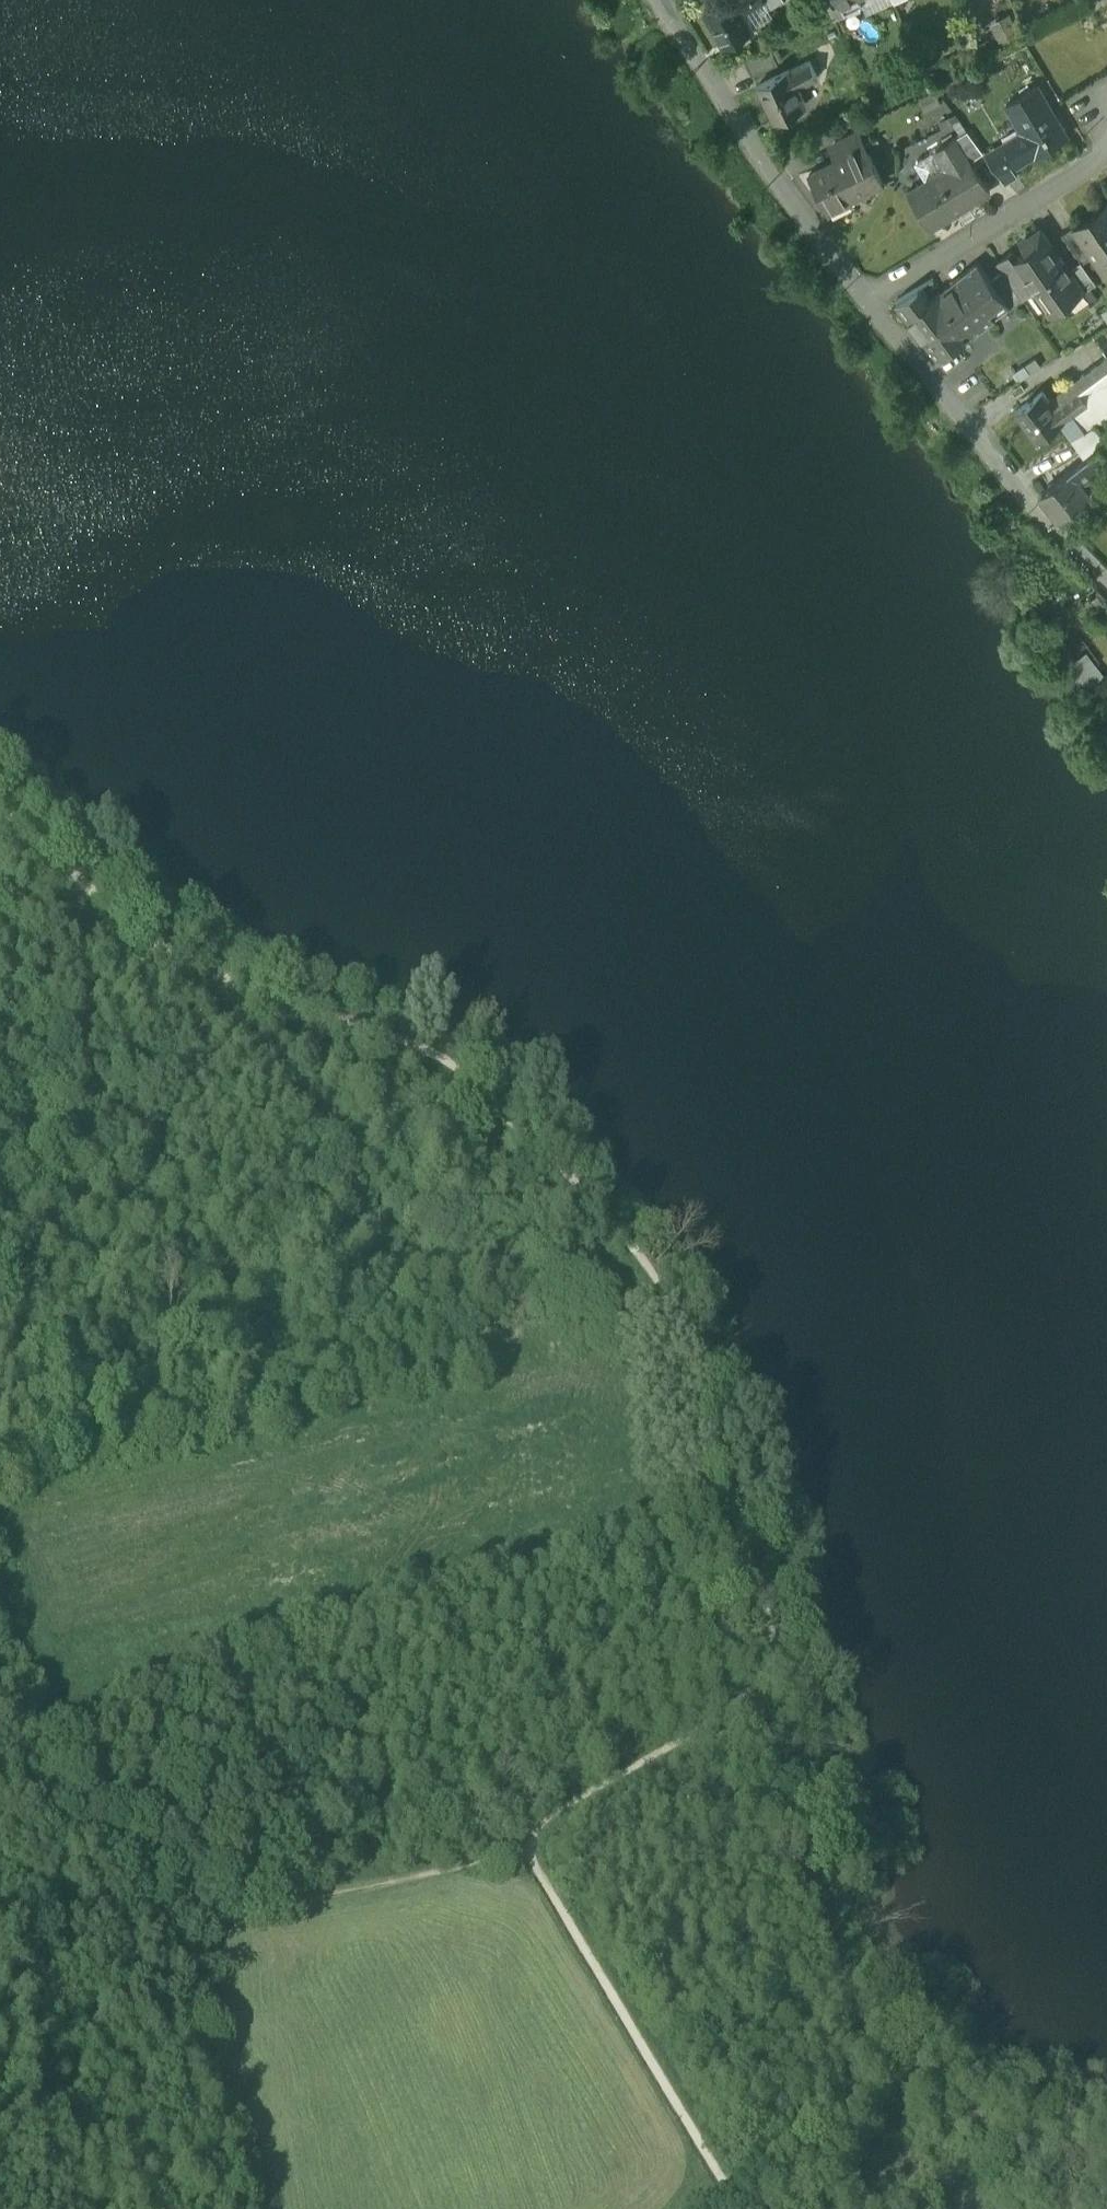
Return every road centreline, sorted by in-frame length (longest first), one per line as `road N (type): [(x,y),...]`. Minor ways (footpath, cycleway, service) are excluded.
road 1 (track): [(0,1966),(529,1852)]
road 2 (residential): [(870,306),(666,0)]
road 3 (residential): [(1106,580),(870,306)]
road 4 (residential): [(870,306),(1106,151)]

